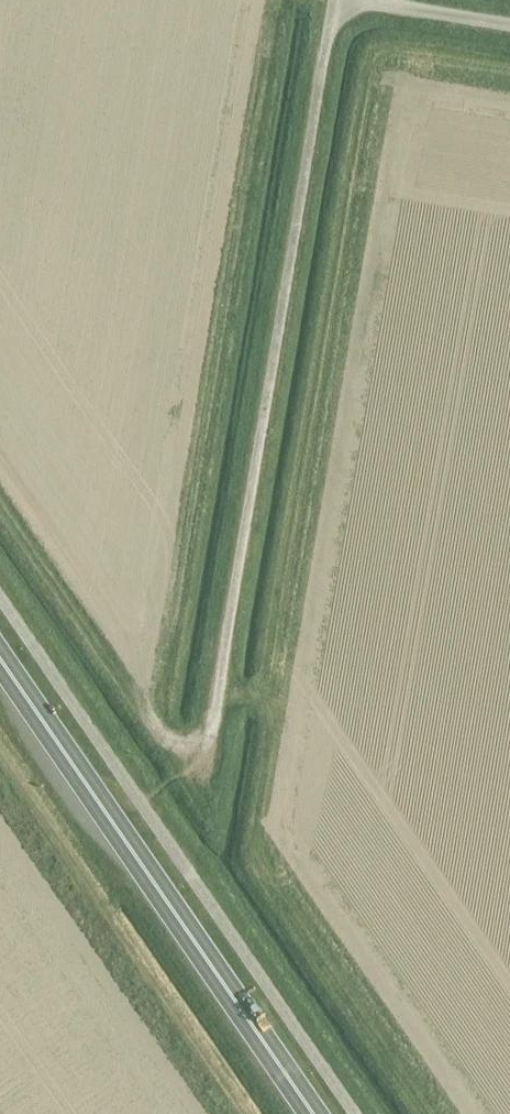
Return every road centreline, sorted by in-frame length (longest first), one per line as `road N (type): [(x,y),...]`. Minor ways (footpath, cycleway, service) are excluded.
road 1 (unclassified): [(200,775),(336,0)]
road 2 (trunk): [(0,662),(311,1113)]
road 3 (unclassified): [(374,0),(509,25)]

